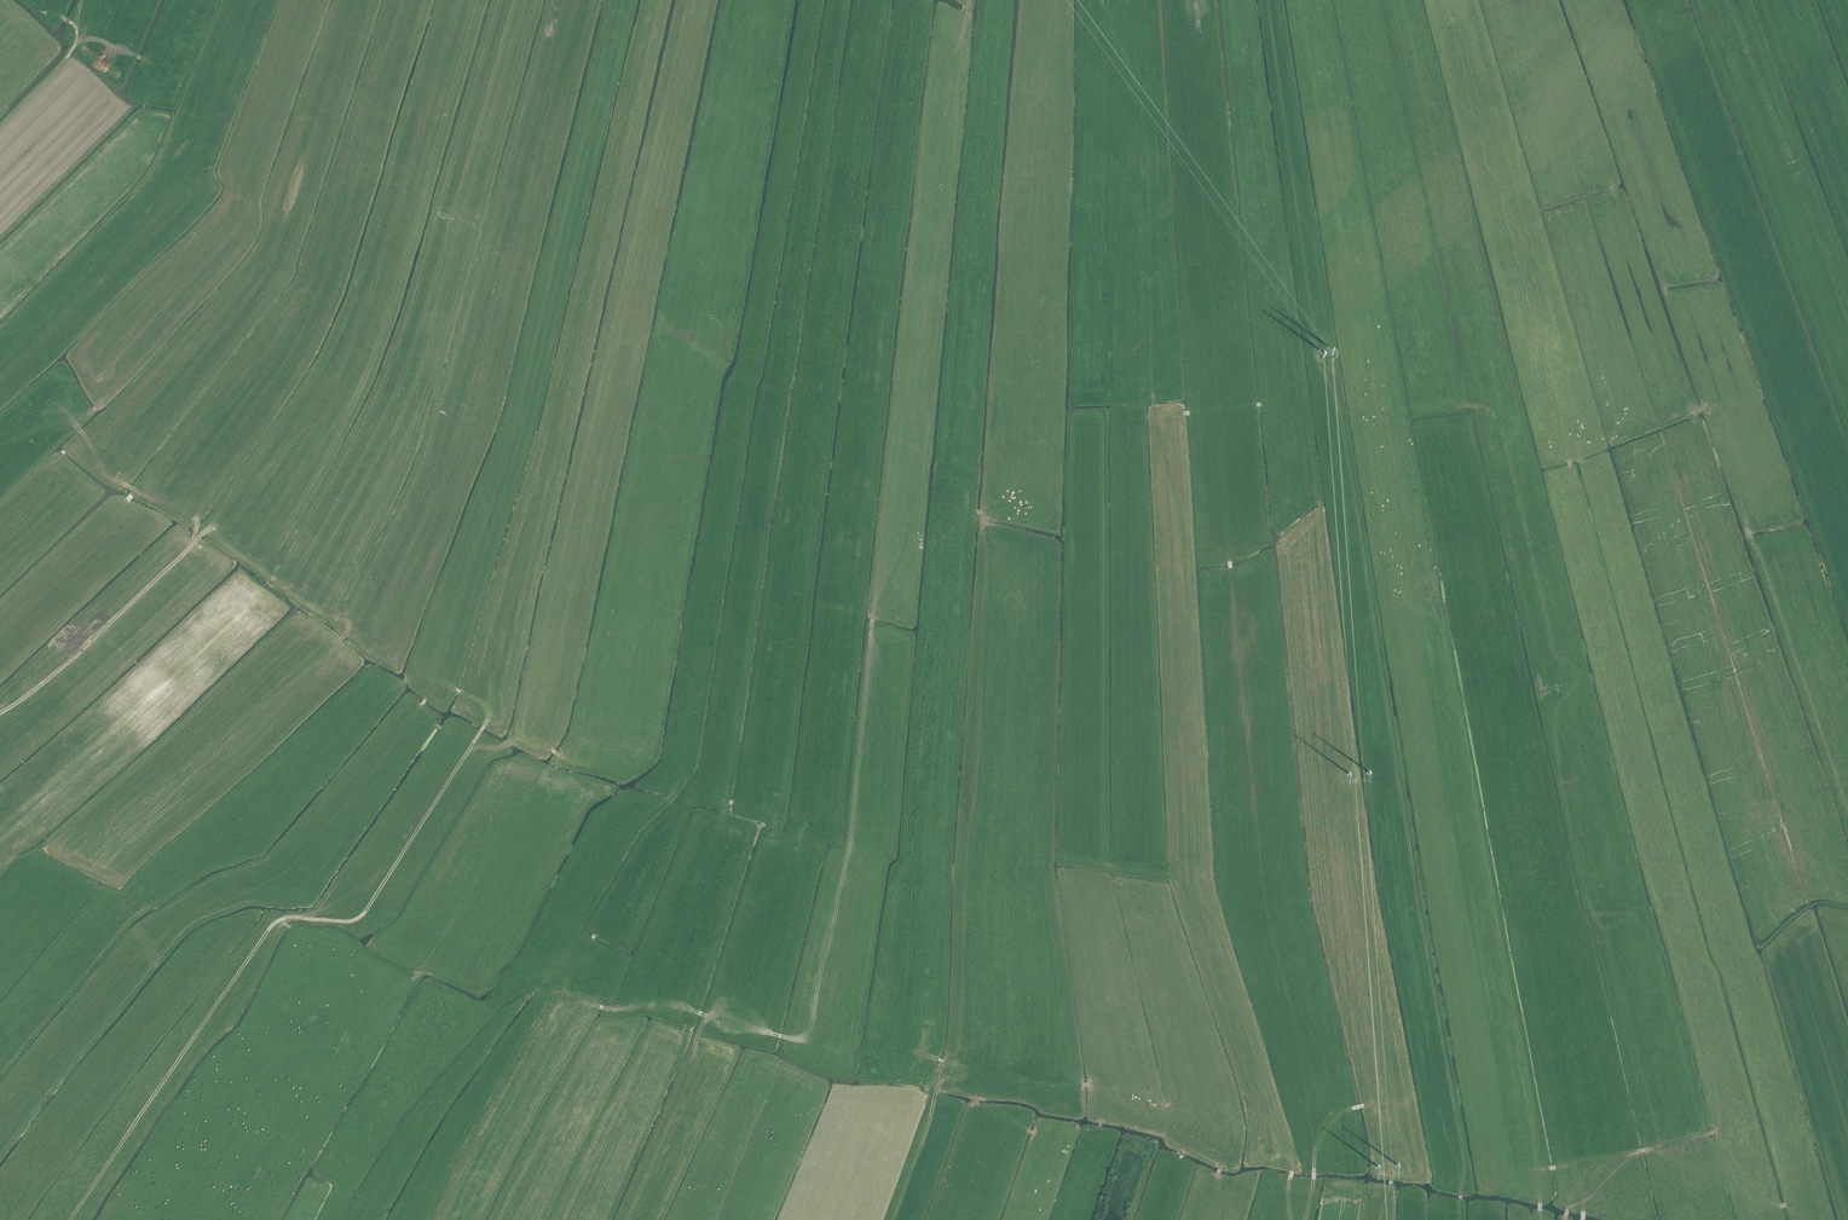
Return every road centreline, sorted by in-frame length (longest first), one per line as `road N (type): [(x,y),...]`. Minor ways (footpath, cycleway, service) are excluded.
road 1 (track): [(0,716),(206,531)]
road 2 (track): [(0,124),(70,55),(81,0)]

